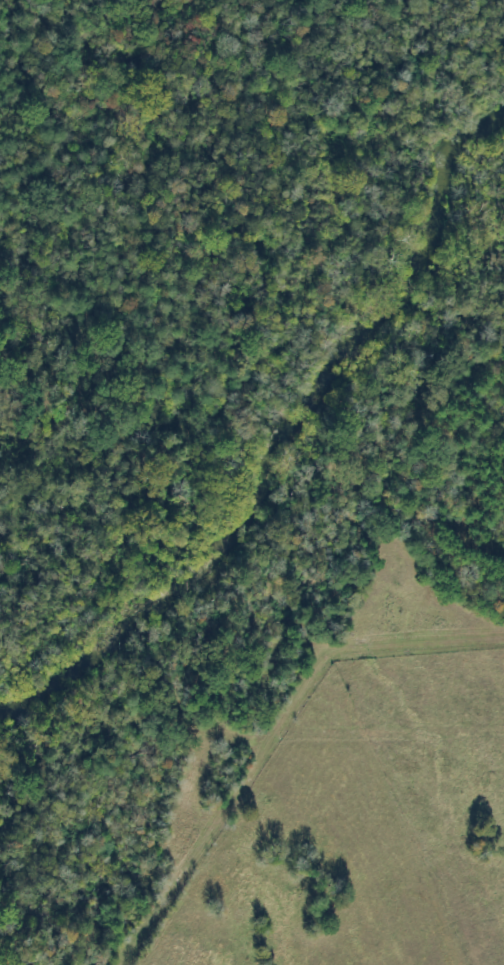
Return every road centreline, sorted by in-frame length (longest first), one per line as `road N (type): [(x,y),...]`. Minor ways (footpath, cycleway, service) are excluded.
road 1 (track): [(119,964),(296,694),(332,653),(503,640)]

